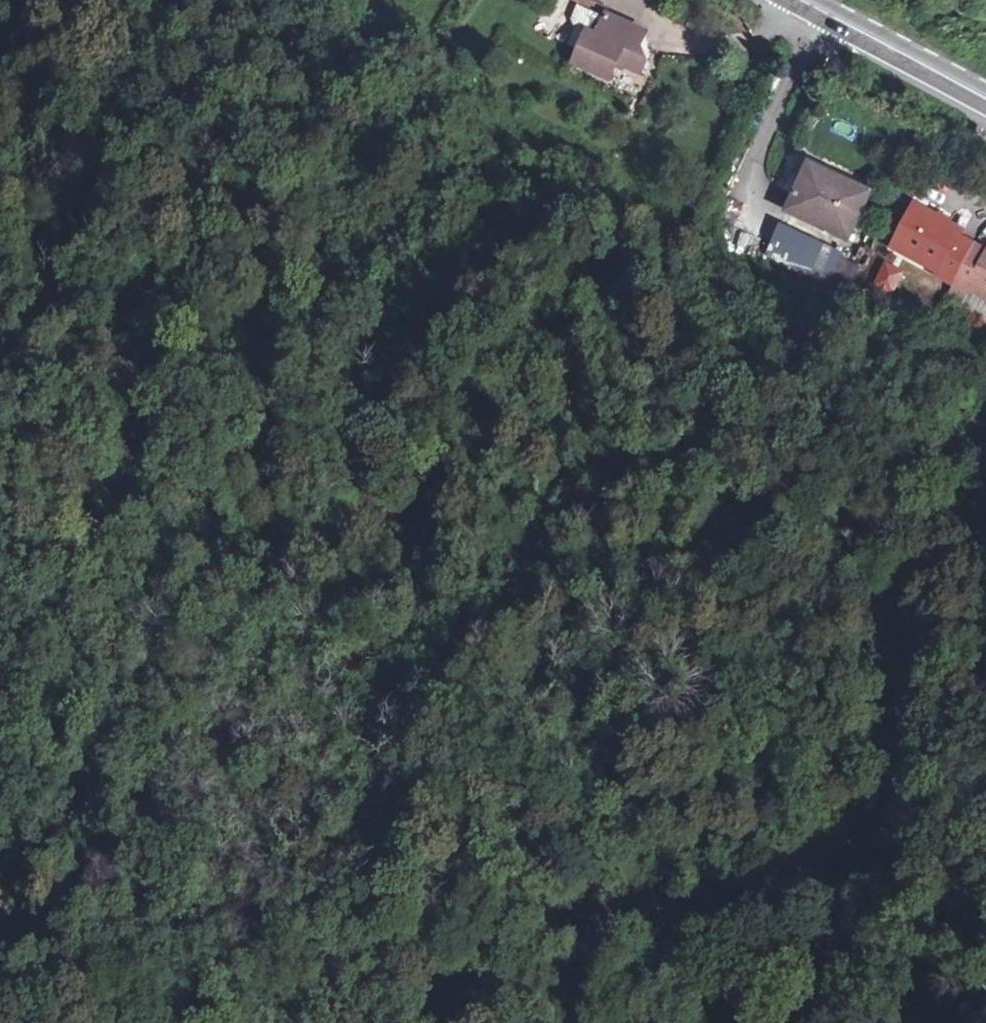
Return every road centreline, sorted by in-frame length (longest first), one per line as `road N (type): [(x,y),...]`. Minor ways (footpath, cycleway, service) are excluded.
road 1 (secondary): [(798,0),(985,102)]

